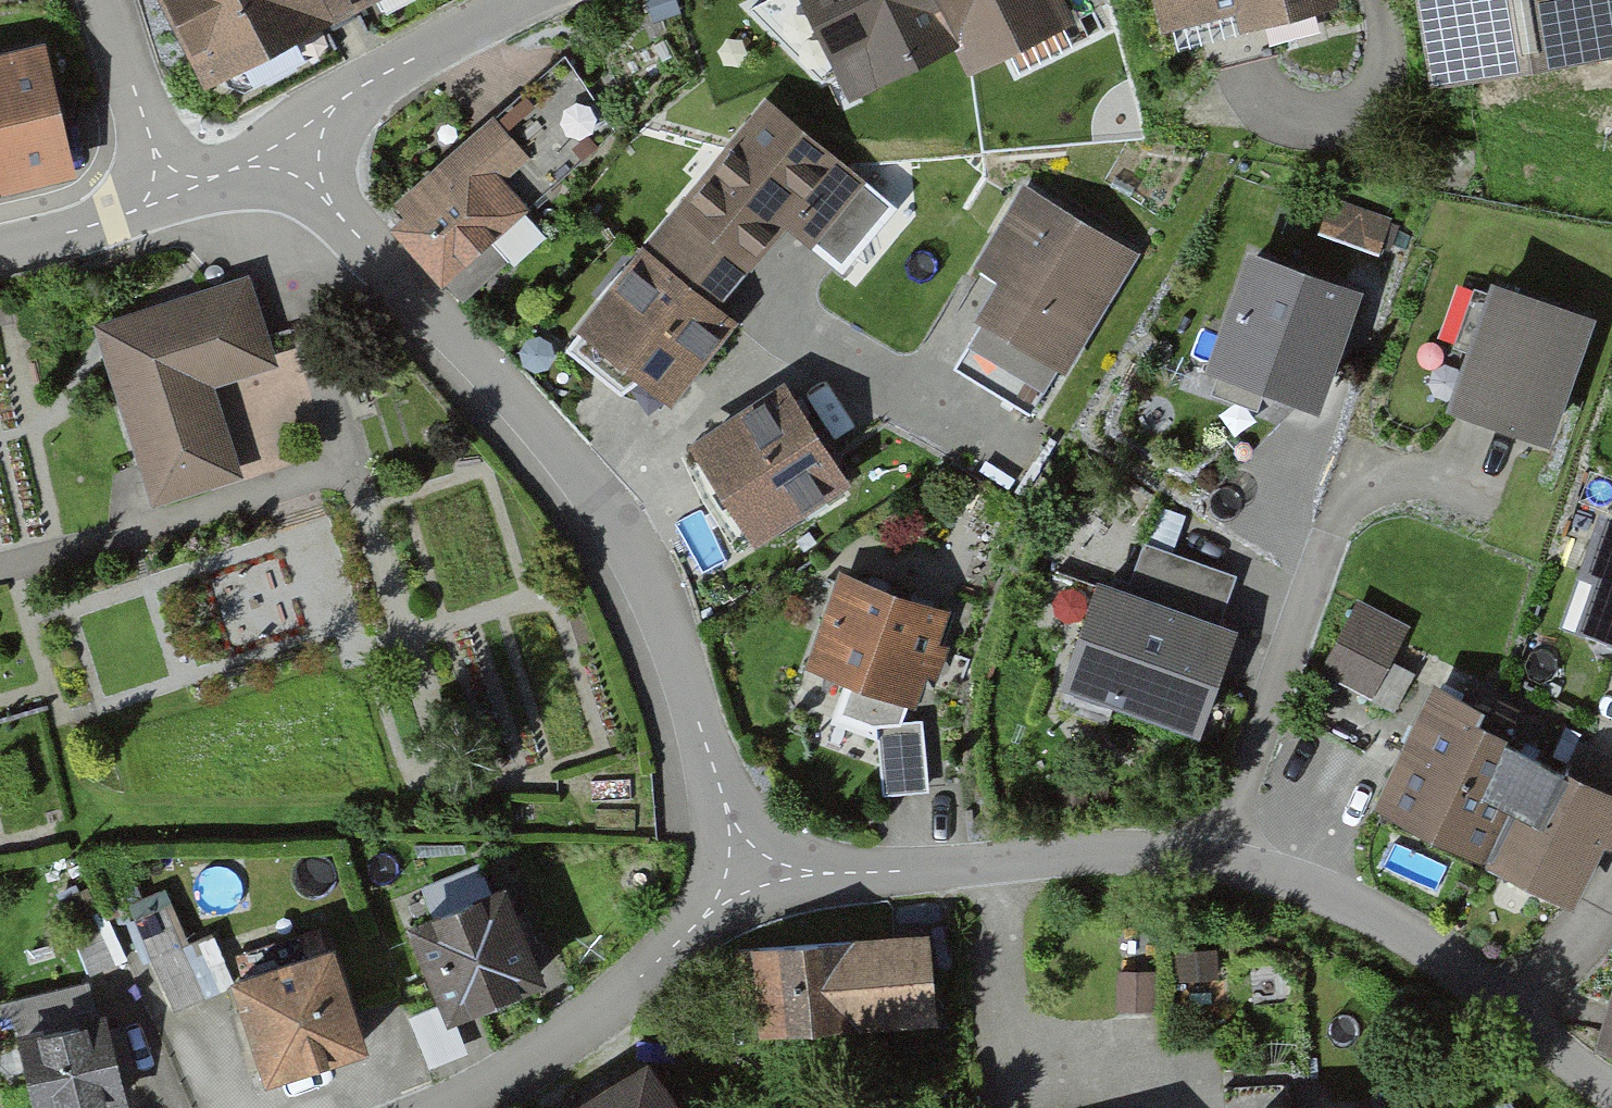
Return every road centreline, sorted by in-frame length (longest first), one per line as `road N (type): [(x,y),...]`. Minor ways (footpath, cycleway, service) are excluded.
road 1 (residential): [(748,869),(832,873),(1108,856),(1218,862),(1291,879),(1392,923),(1611,1089)]
road 2 (residential): [(299,154),(331,206),(599,493),(670,628),(748,869)]
road 3 (residential): [(451,1107),(626,992),(748,869)]
road 4 (residential): [(299,154),(346,95),(531,0)]
road 5 (residential): [(169,186),(106,0)]
road 6 (residential): [(0,246),(115,220),(169,186)]
road 7 (residential): [(169,186),(299,154)]

